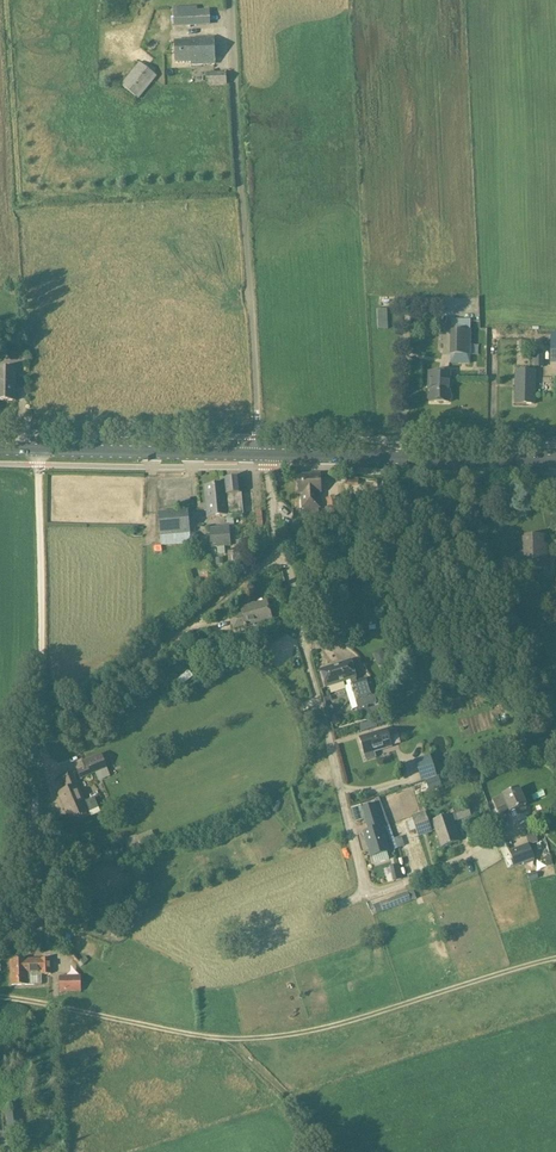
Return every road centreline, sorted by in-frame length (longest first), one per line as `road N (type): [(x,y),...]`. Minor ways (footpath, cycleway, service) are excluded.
road 1 (unclassified): [(0,939),(29,920),(39,892),(39,451)]
road 2 (unclassified): [(263,454),(231,0)]
road 3 (track): [(290,567),(365,893),(469,855)]
road 4 (track): [(281,555),(40,734)]
road 5 (primary): [(263,454),(555,460)]
road 6 (track): [(220,1039),(0,996)]
road 7 (primary): [(39,451),(263,454)]

